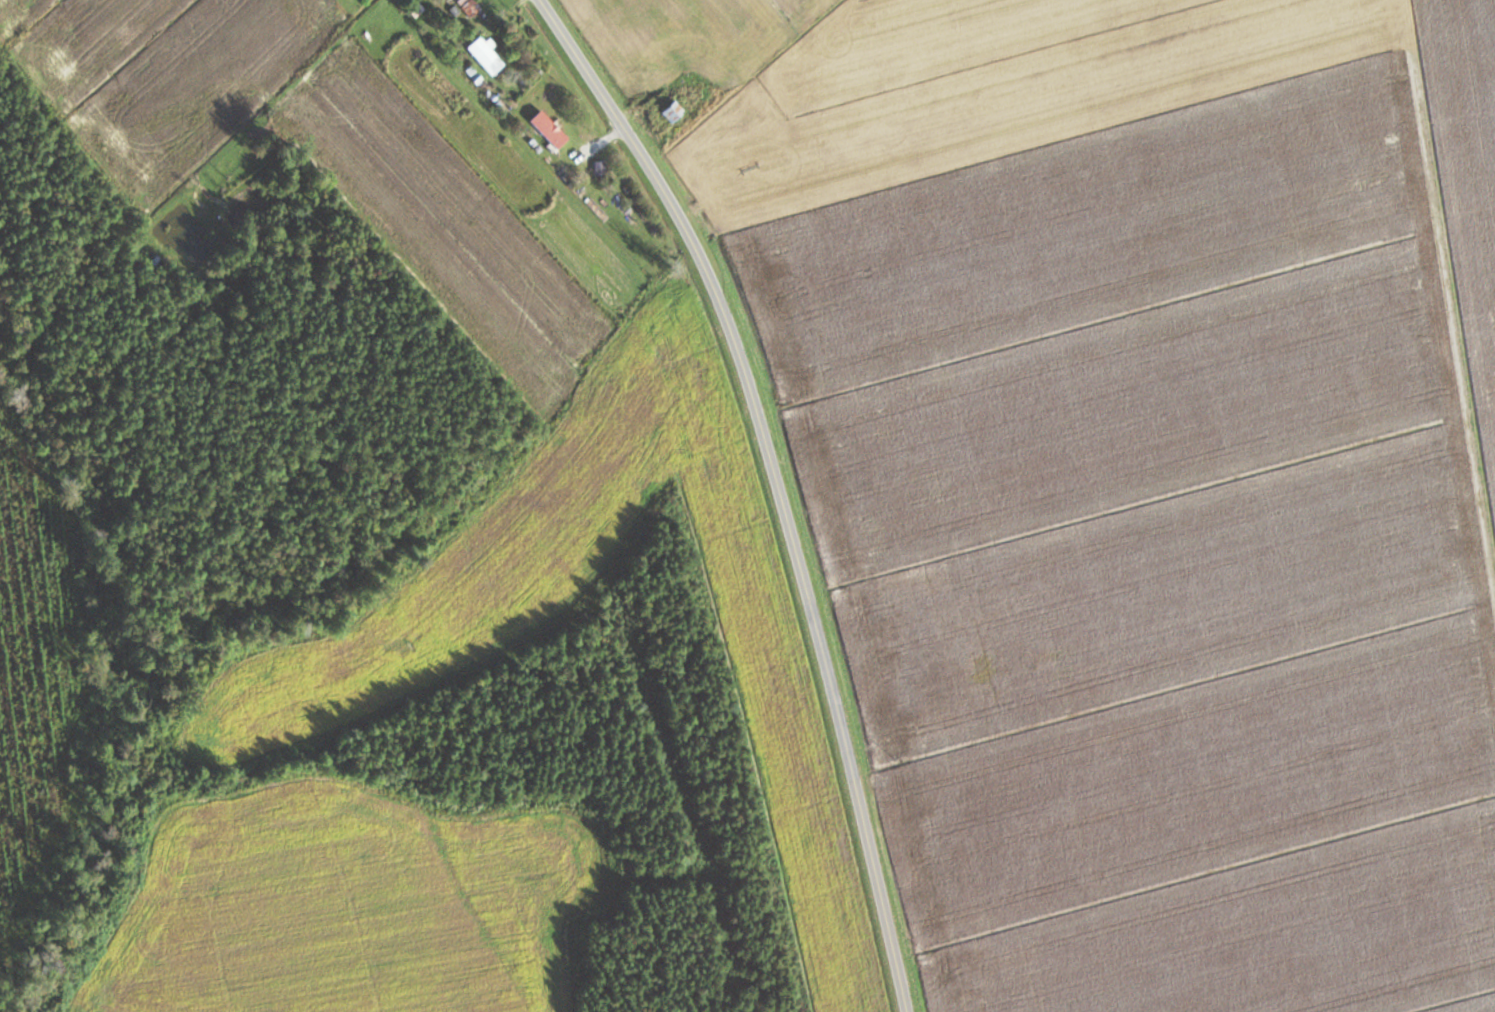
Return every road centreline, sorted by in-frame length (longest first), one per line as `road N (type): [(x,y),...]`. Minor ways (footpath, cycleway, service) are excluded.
road 1 (tertiary): [(907,1011),(820,643),(730,327),(665,191),(540,0)]

